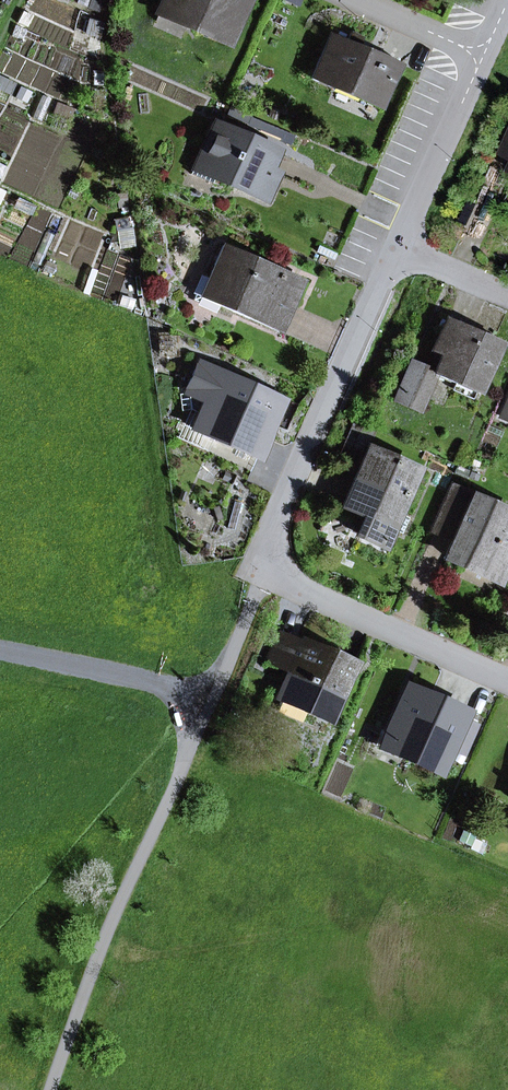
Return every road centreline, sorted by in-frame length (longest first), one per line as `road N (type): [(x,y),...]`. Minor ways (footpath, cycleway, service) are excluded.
road 1 (residential): [(507,683),(257,573),(397,249)]
road 2 (track): [(264,576),(123,895),(50,1089)]
road 3 (track): [(0,619),(104,637),(134,652),(175,695),(196,737)]
road 4 (residential): [(397,249),(483,56)]
road 5 (residential): [(483,56),(357,0)]
road 6 (residential): [(507,297),(397,249)]

